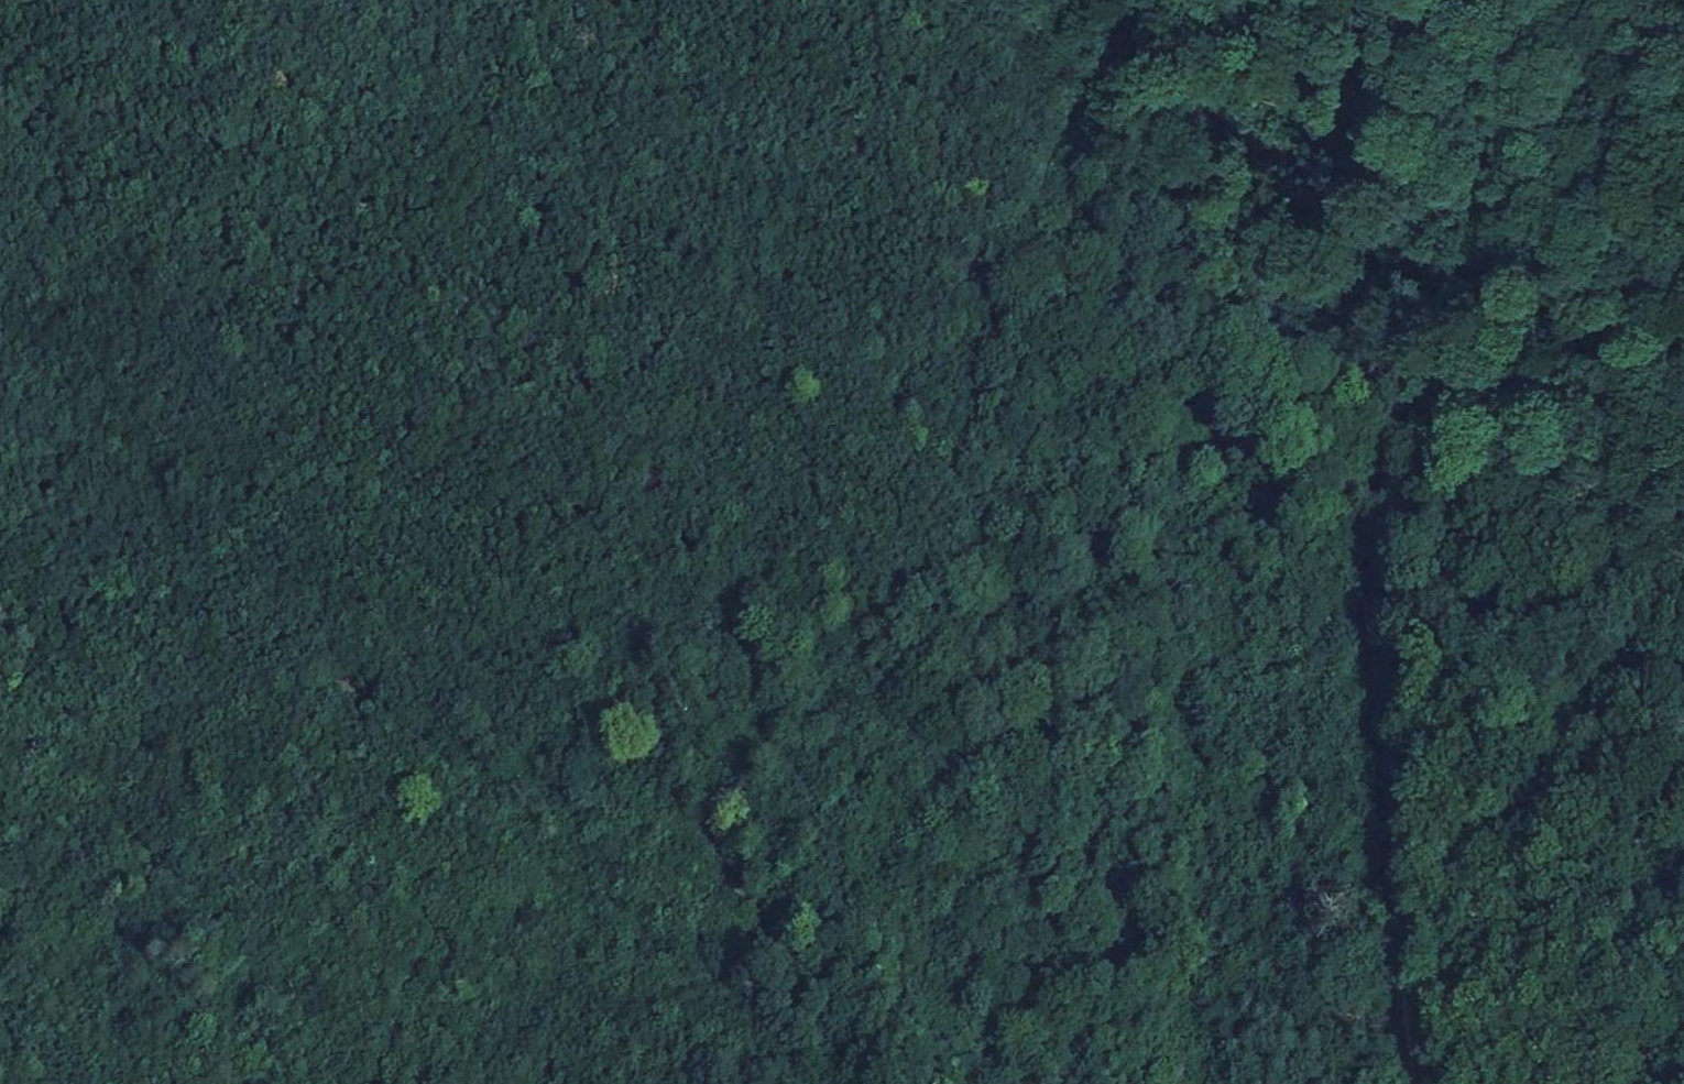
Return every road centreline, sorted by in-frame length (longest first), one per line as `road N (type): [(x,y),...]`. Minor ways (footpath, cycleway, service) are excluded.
road 1 (track): [(1546,0),(1539,27),(1555,239),(1486,327),(1396,544),(1405,878),(1428,1083)]

